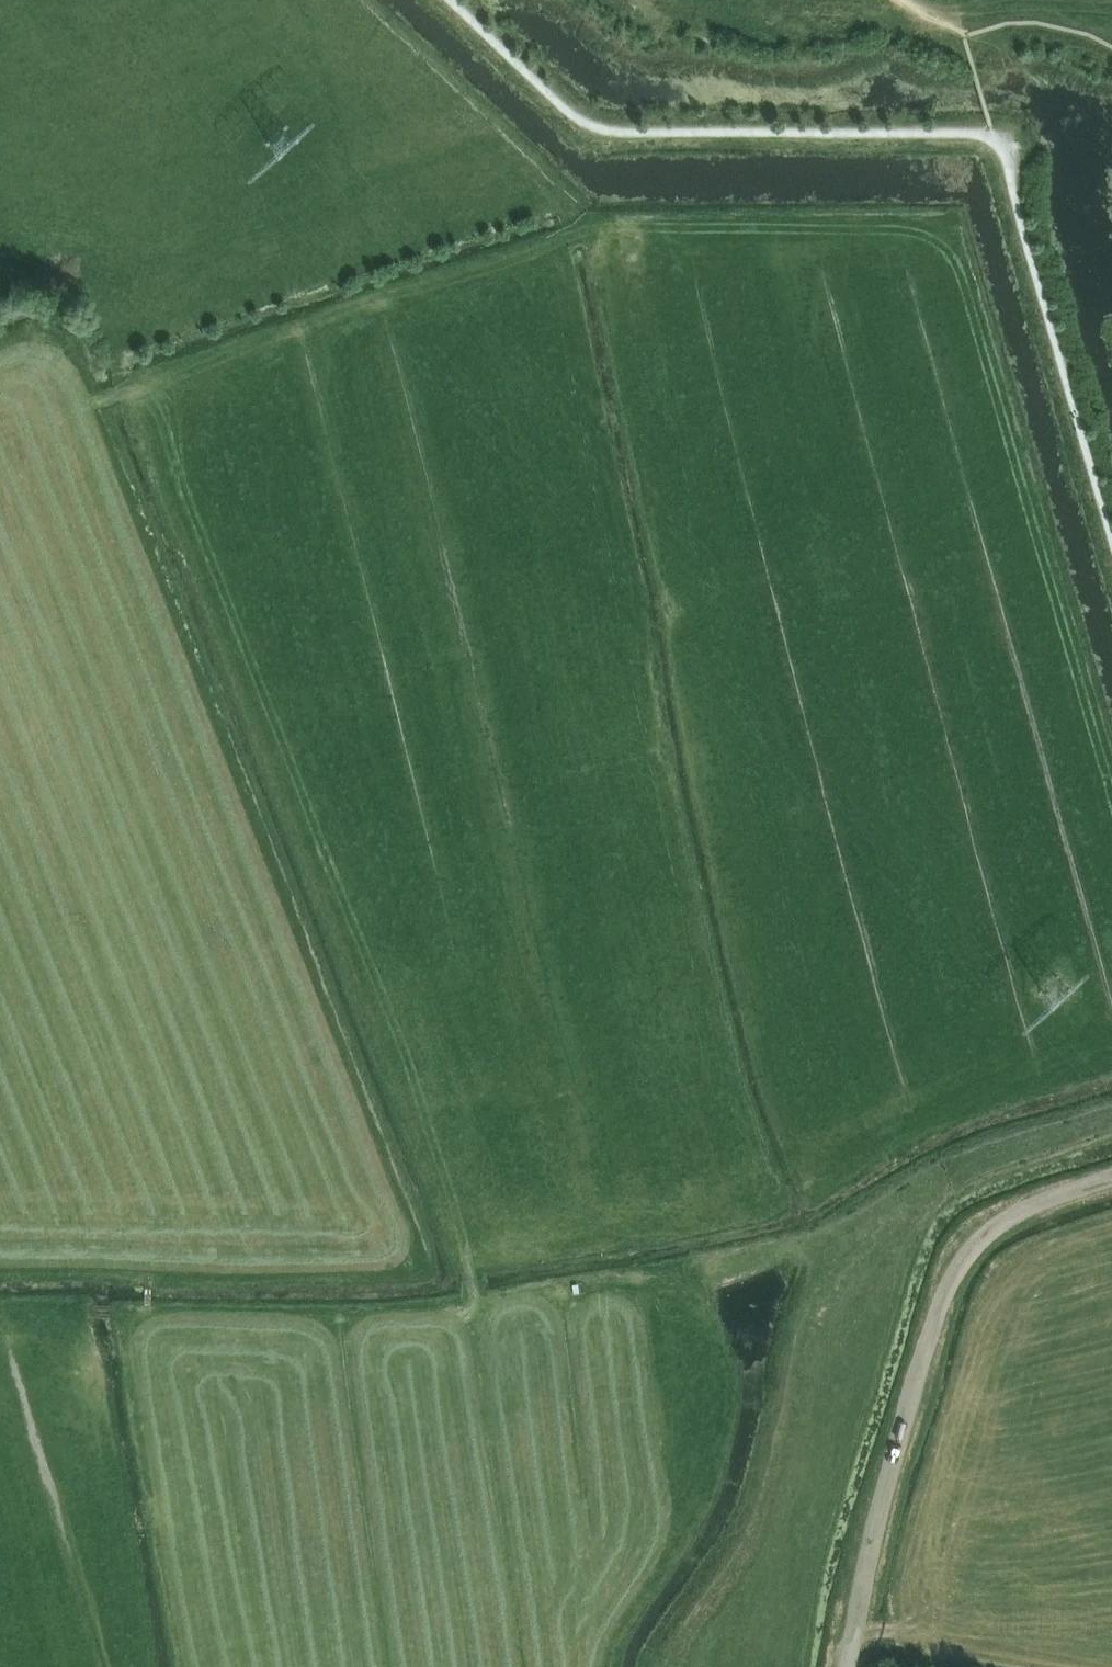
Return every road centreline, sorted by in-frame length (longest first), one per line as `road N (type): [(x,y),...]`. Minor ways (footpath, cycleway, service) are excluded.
road 1 (track): [(858,1625),(901,1436),(952,1277),(1010,1216),(1111,1179)]
road 2 (track): [(858,1625),(1111,1662)]

